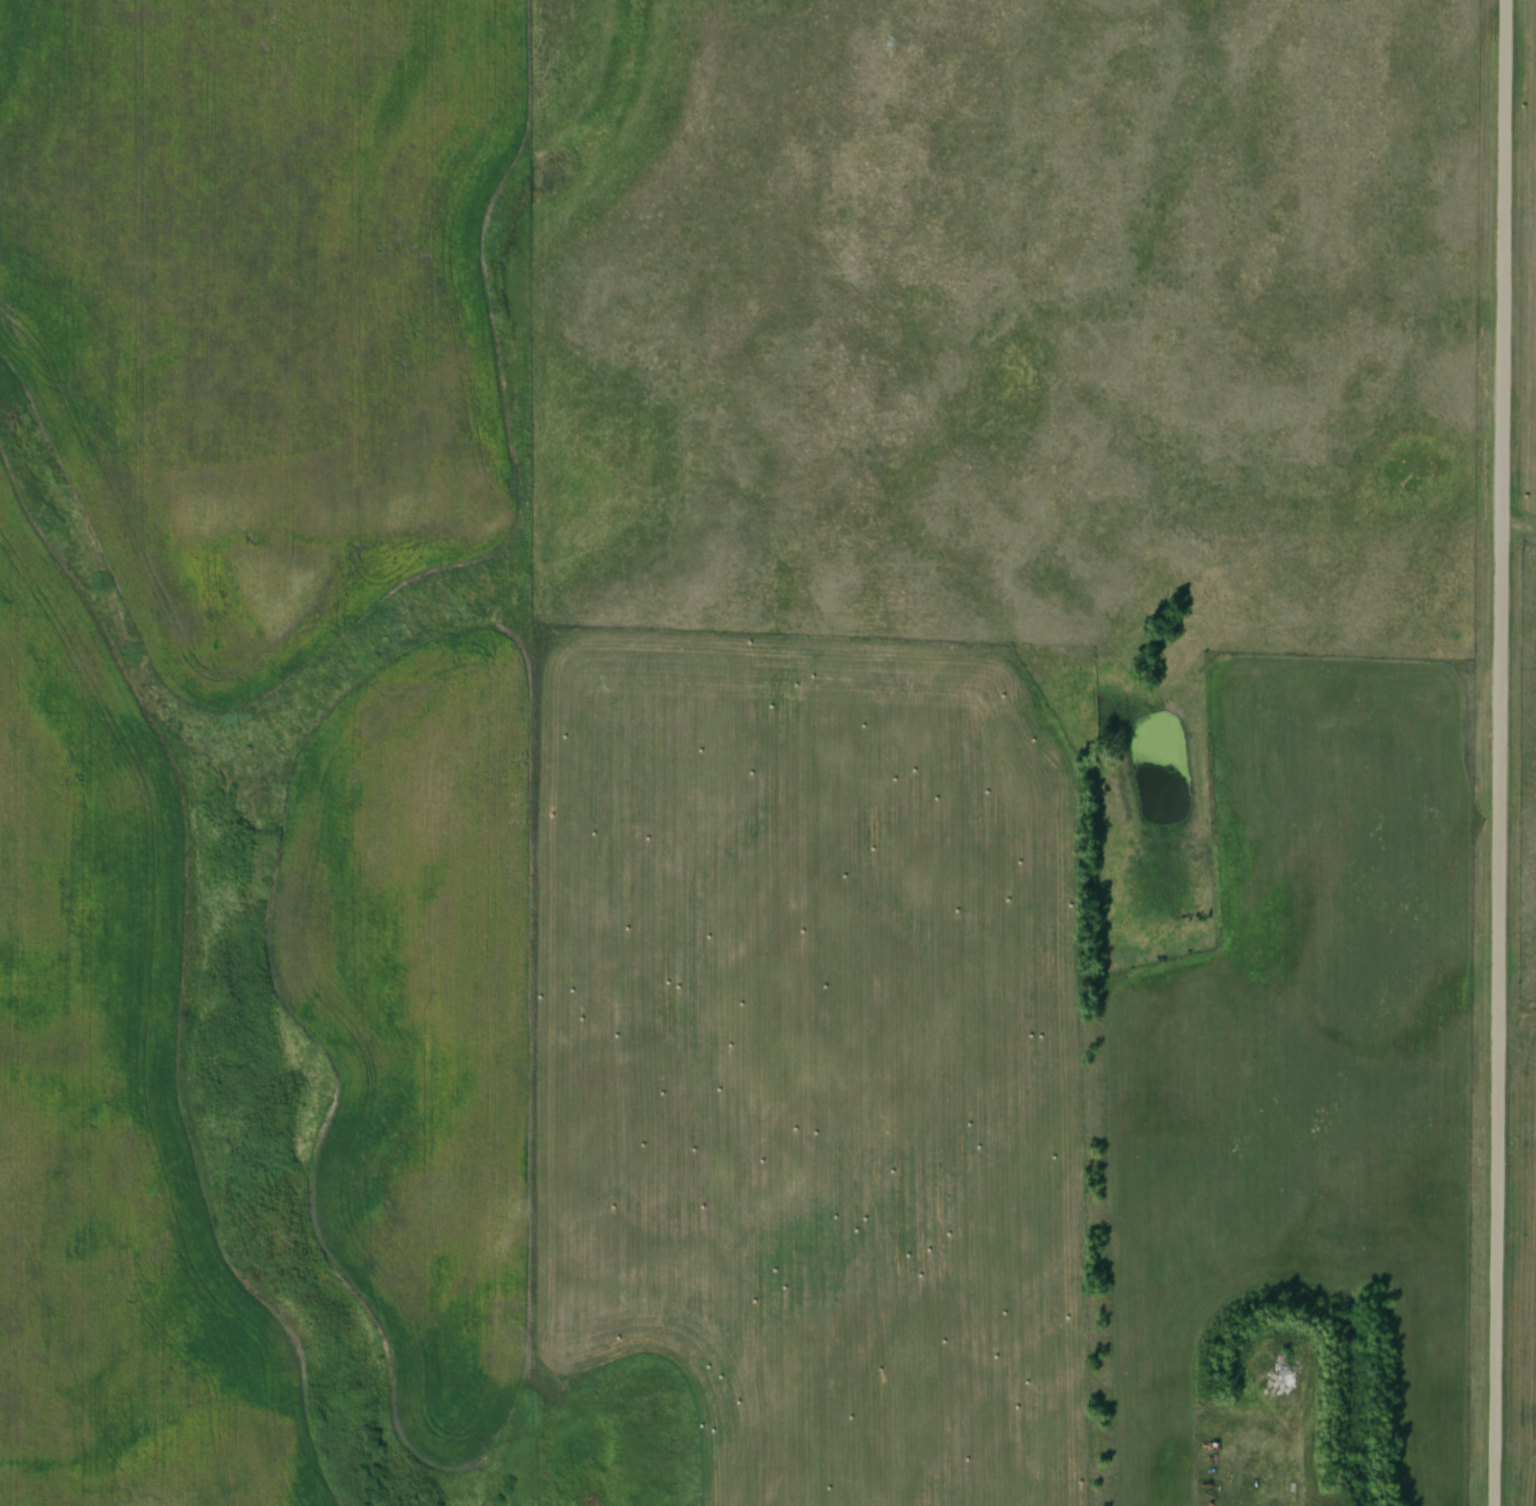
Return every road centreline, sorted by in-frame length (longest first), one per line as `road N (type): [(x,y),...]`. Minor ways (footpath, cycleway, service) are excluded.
road 1 (residential): [(1495,1505),(1504,0)]

